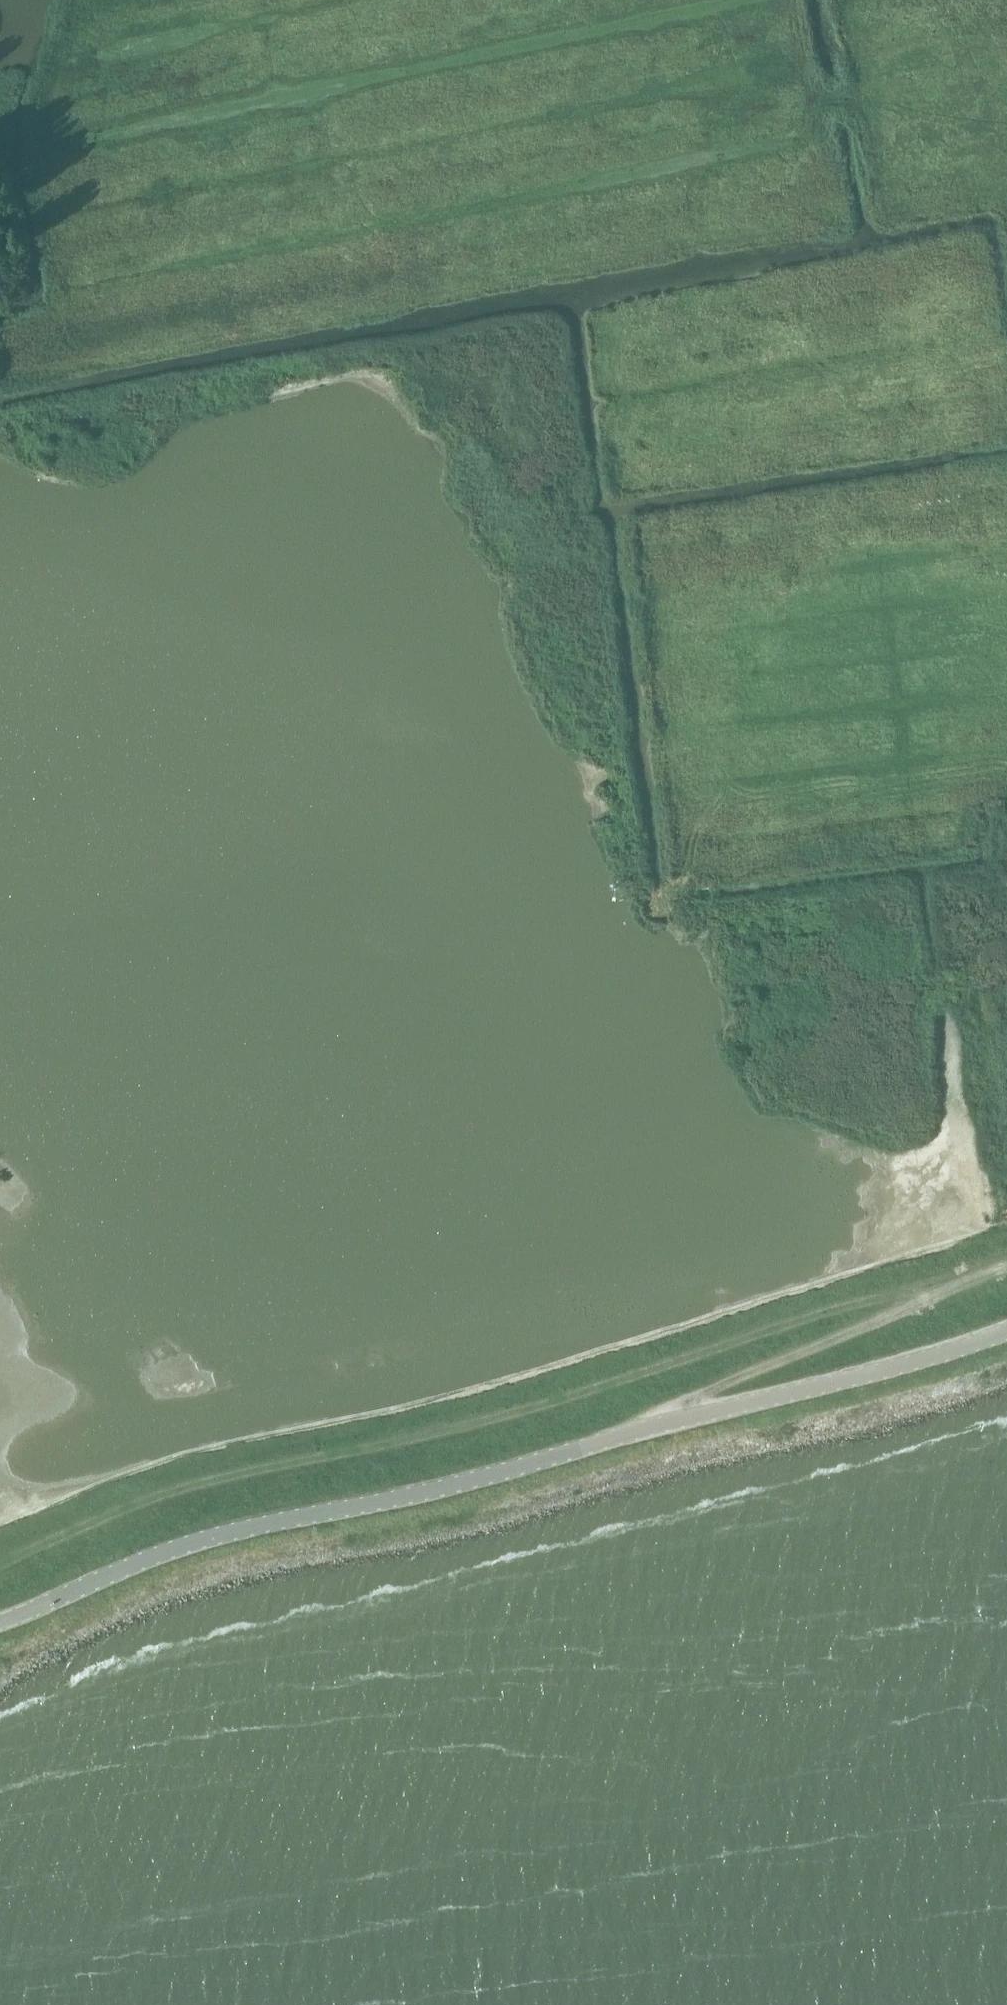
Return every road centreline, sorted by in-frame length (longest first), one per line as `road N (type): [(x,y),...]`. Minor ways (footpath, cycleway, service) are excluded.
road 1 (track): [(1006,1266),(900,1289),(584,1394),(102,1519),(0,1562)]
road 2 (tertiary): [(0,1622),(198,1539),(425,1493),(1006,1329)]
road 3 (track): [(610,1439),(1006,1266)]

